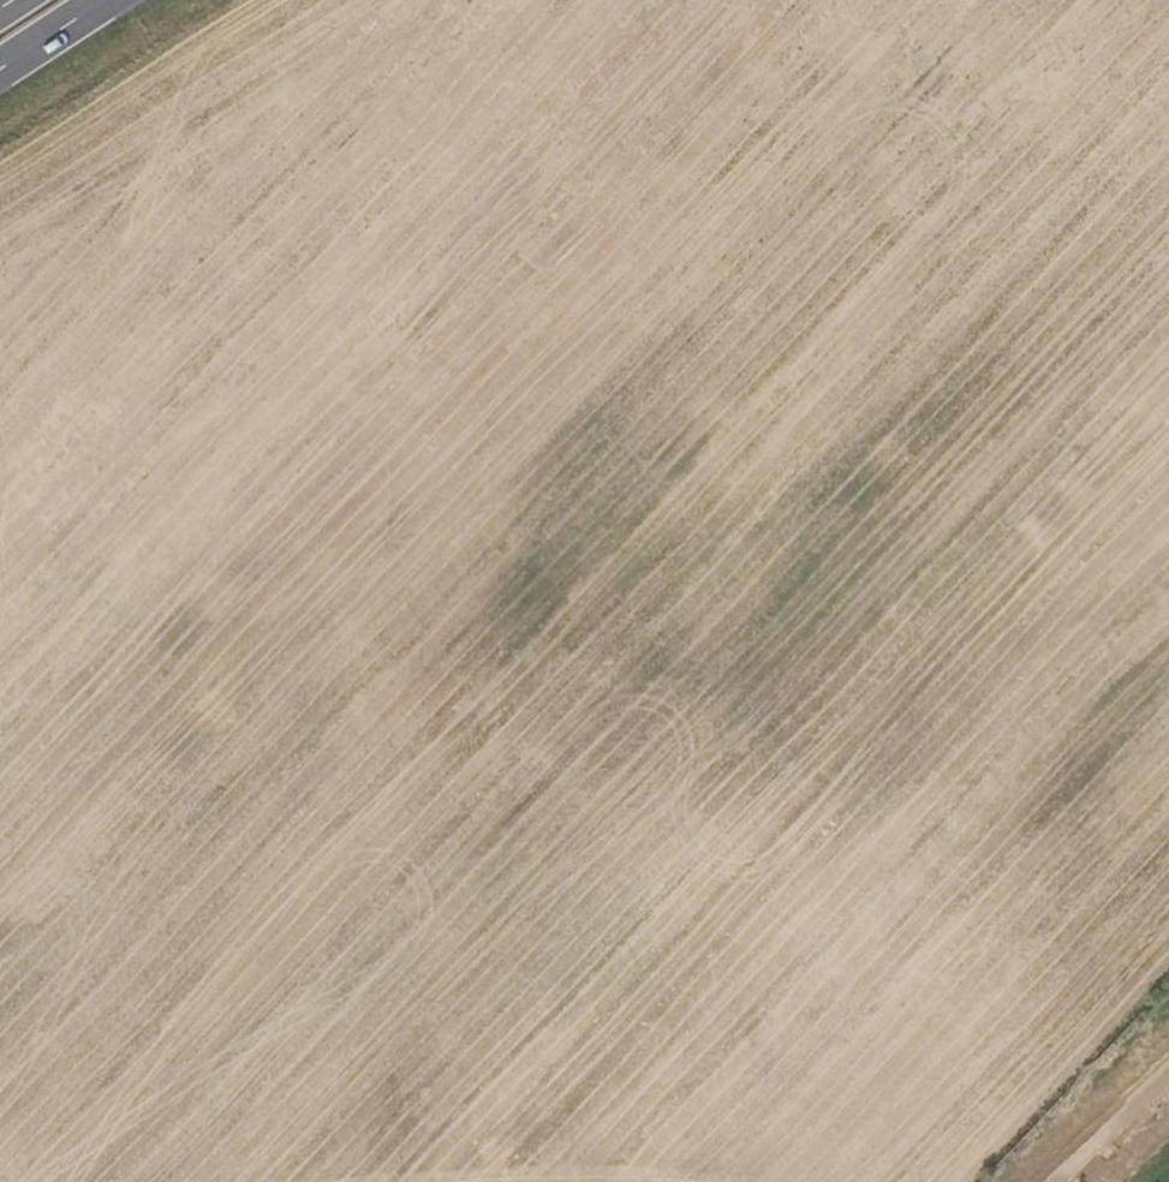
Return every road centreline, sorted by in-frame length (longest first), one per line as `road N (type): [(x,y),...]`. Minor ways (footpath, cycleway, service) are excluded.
road 1 (unclassified): [(1056,1181),(1168,1075)]
road 2 (primary): [(0,69),(105,0)]

